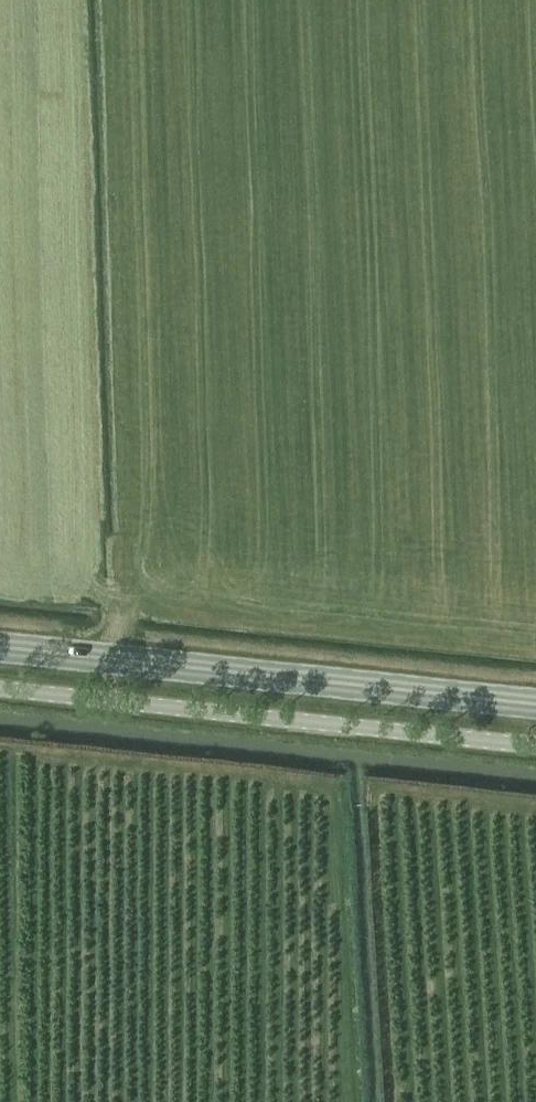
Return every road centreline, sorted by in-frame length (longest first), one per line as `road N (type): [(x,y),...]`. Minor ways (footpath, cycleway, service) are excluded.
road 1 (secondary): [(535,705),(0,647)]
road 2 (unclassified): [(0,689),(535,746)]

